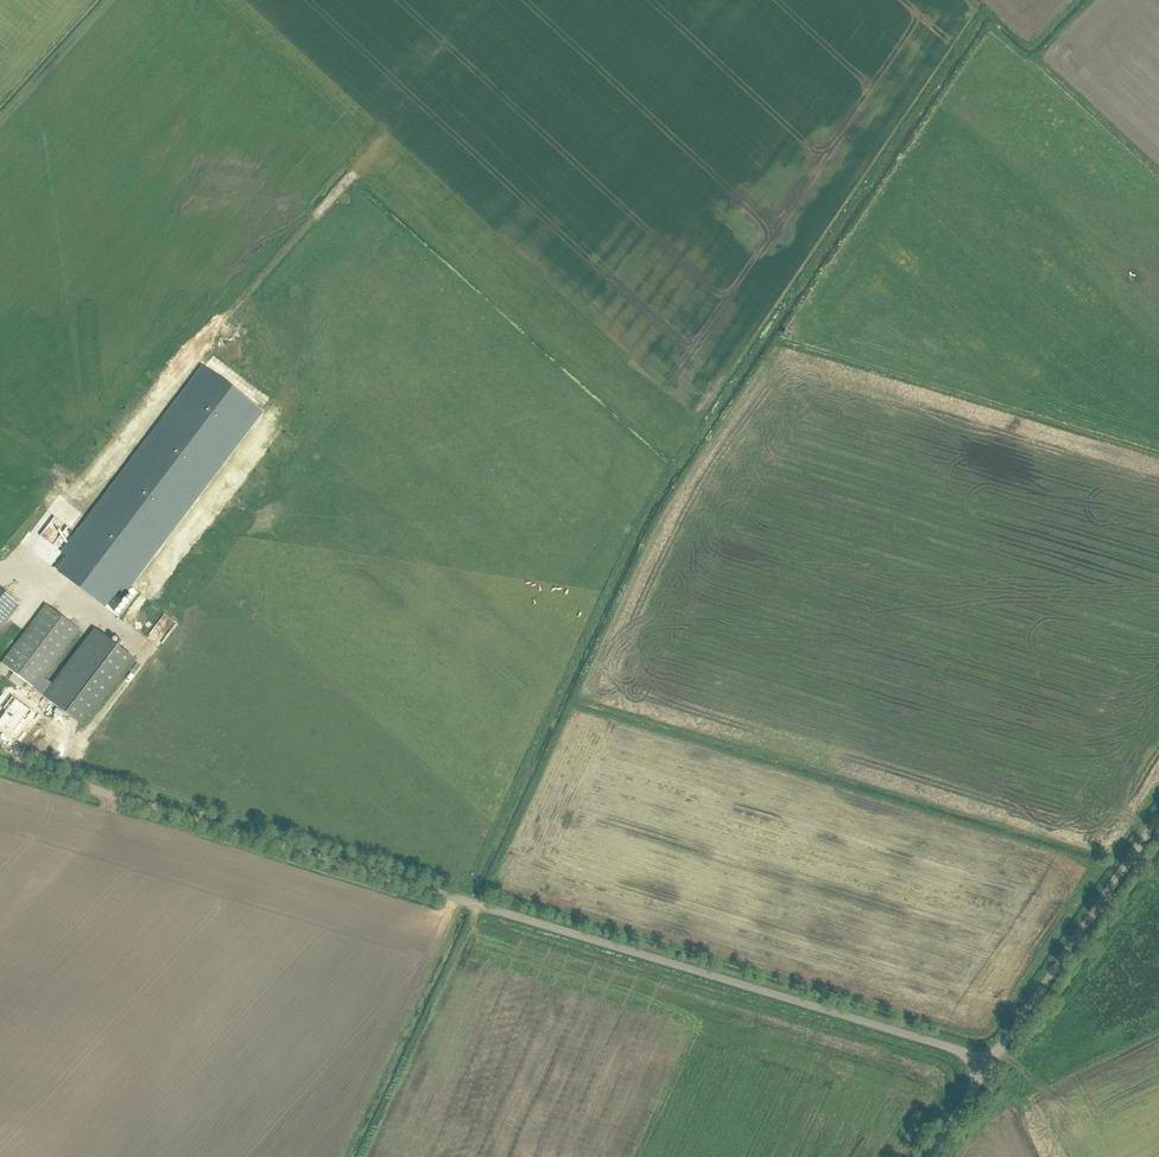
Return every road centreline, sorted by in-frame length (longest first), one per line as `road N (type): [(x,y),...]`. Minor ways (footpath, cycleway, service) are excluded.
road 1 (unclassified): [(987,1068),(957,1051),(0,760)]
road 2 (unclassified): [(987,1068),(1158,816)]

